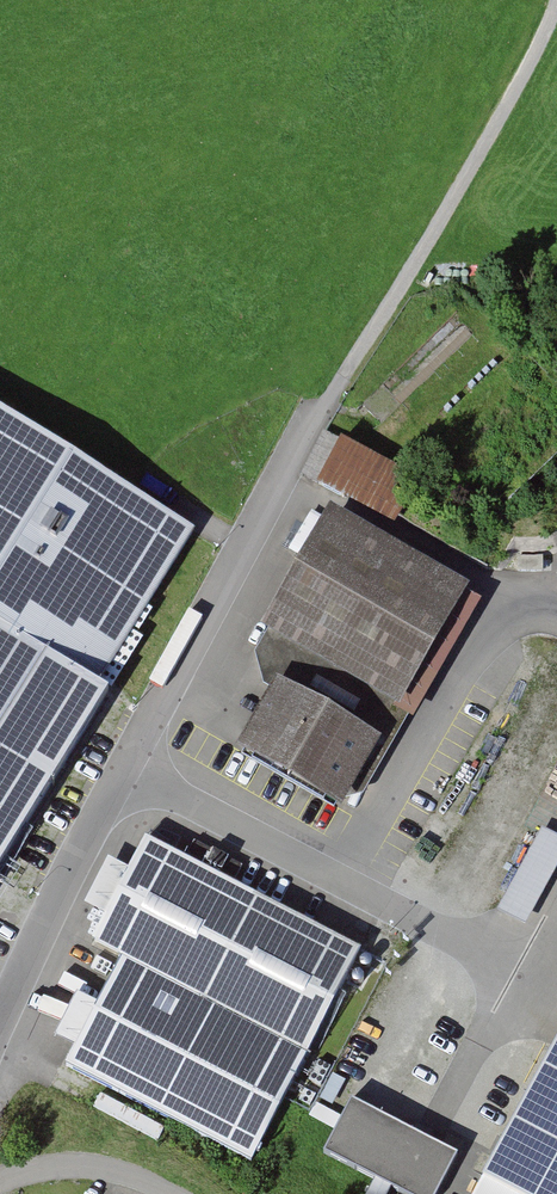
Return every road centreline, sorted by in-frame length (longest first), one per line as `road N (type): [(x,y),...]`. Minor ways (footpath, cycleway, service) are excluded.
road 1 (residential): [(330,402),(123,769),(0,1017)]
road 2 (track): [(556,3),(454,198),(330,402)]

